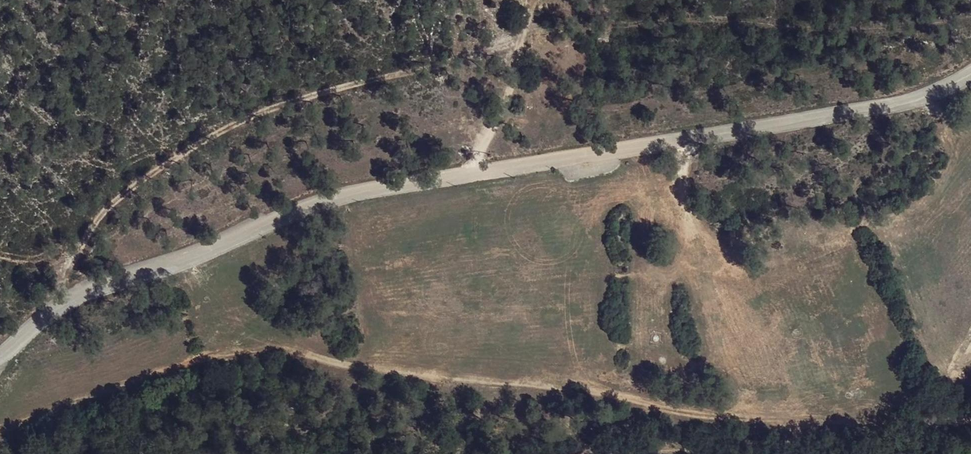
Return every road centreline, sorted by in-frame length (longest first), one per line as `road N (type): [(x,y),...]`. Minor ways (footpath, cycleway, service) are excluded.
road 1 (unclassified): [(0,345),(44,316),(142,275),(401,189),(871,109),(970,62)]
road 2 (track): [(970,414),(939,422),(872,416),(779,421),(349,365),(279,346),(0,424)]
road 3 (track): [(478,177),(537,0)]

